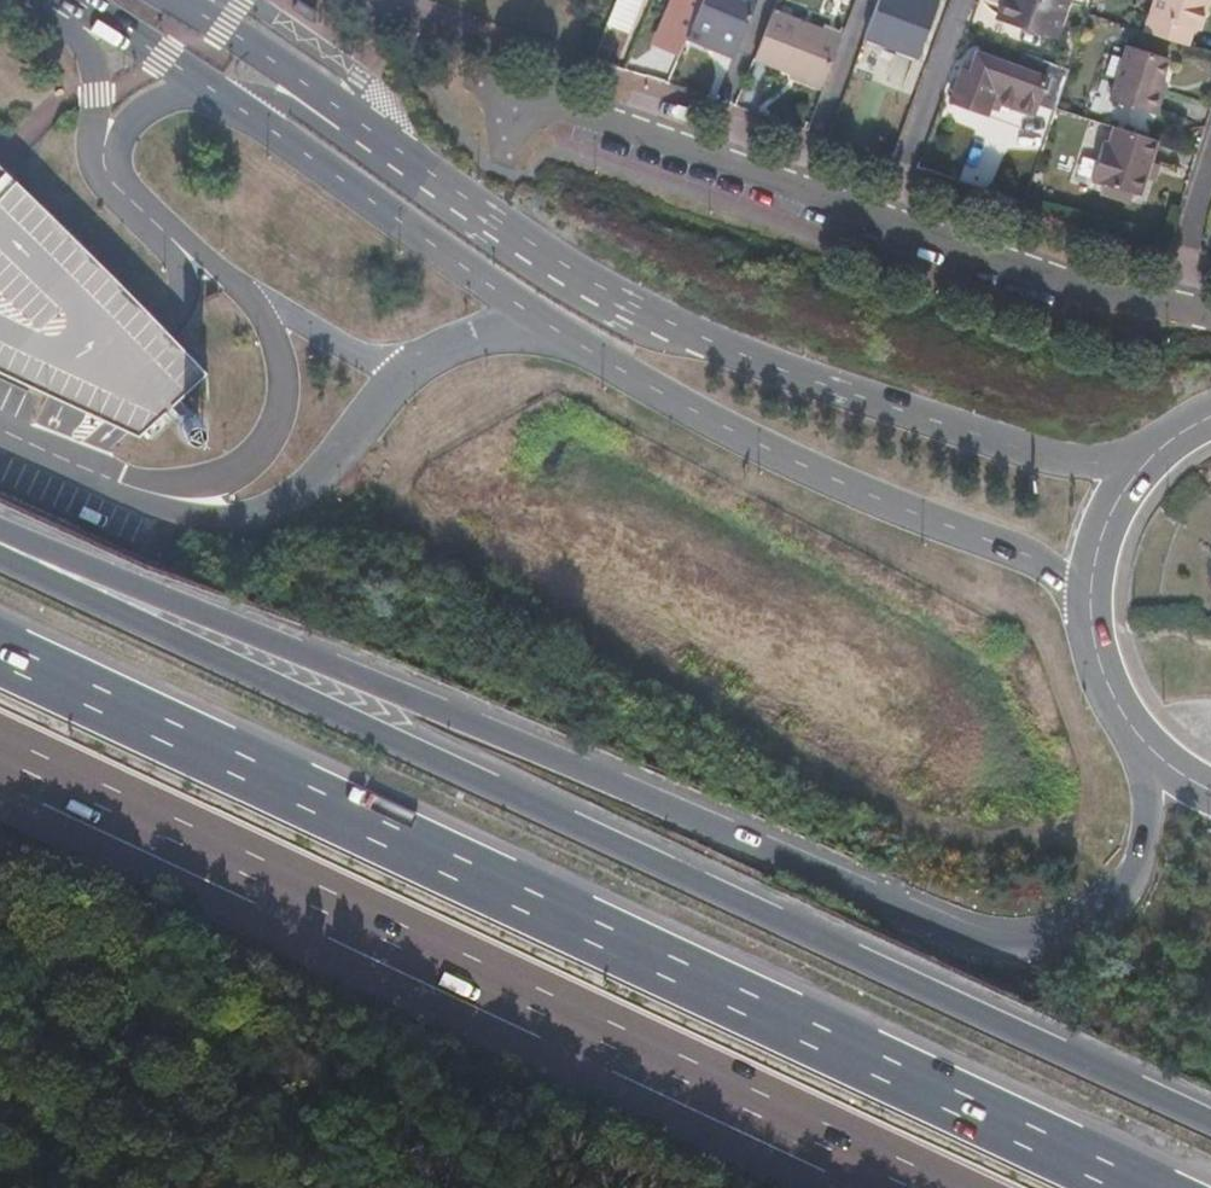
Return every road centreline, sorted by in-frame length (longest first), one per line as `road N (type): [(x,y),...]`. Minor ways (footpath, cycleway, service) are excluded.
road 1 (motorway): [(1145,740),(1148,814),(1133,877),(1077,931),(1036,946),(993,943),(0,536)]
road 2 (motorway): [(1210,1124),(171,638),(0,548)]
road 3 (motorway): [(1134,1187),(359,807),(0,643)]
road 4 (secondary): [(68,0),(631,376),(832,481),(1030,559),(1091,602)]
road 5 (secondary): [(1147,462),(1108,466),(1014,446),(773,366),(652,313),(561,262),(177,0)]
road 6 (motorway): [(0,753),(940,1187)]
road 7 (residential): [(497,173),(519,115),(537,104),(592,113),(795,191)]
road 8 (residential): [(876,218),(1172,305)]
road 9 (residential): [(956,0),(876,218)]
road 10 (residential): [(865,0),(795,191)]
road 11 (secondary): [(1147,462),(1112,513),(1091,602)]
road 12 (secondary): [(1091,602),(1100,662),(1145,740)]
road 13 (residential): [(1172,305),(1210,173)]

